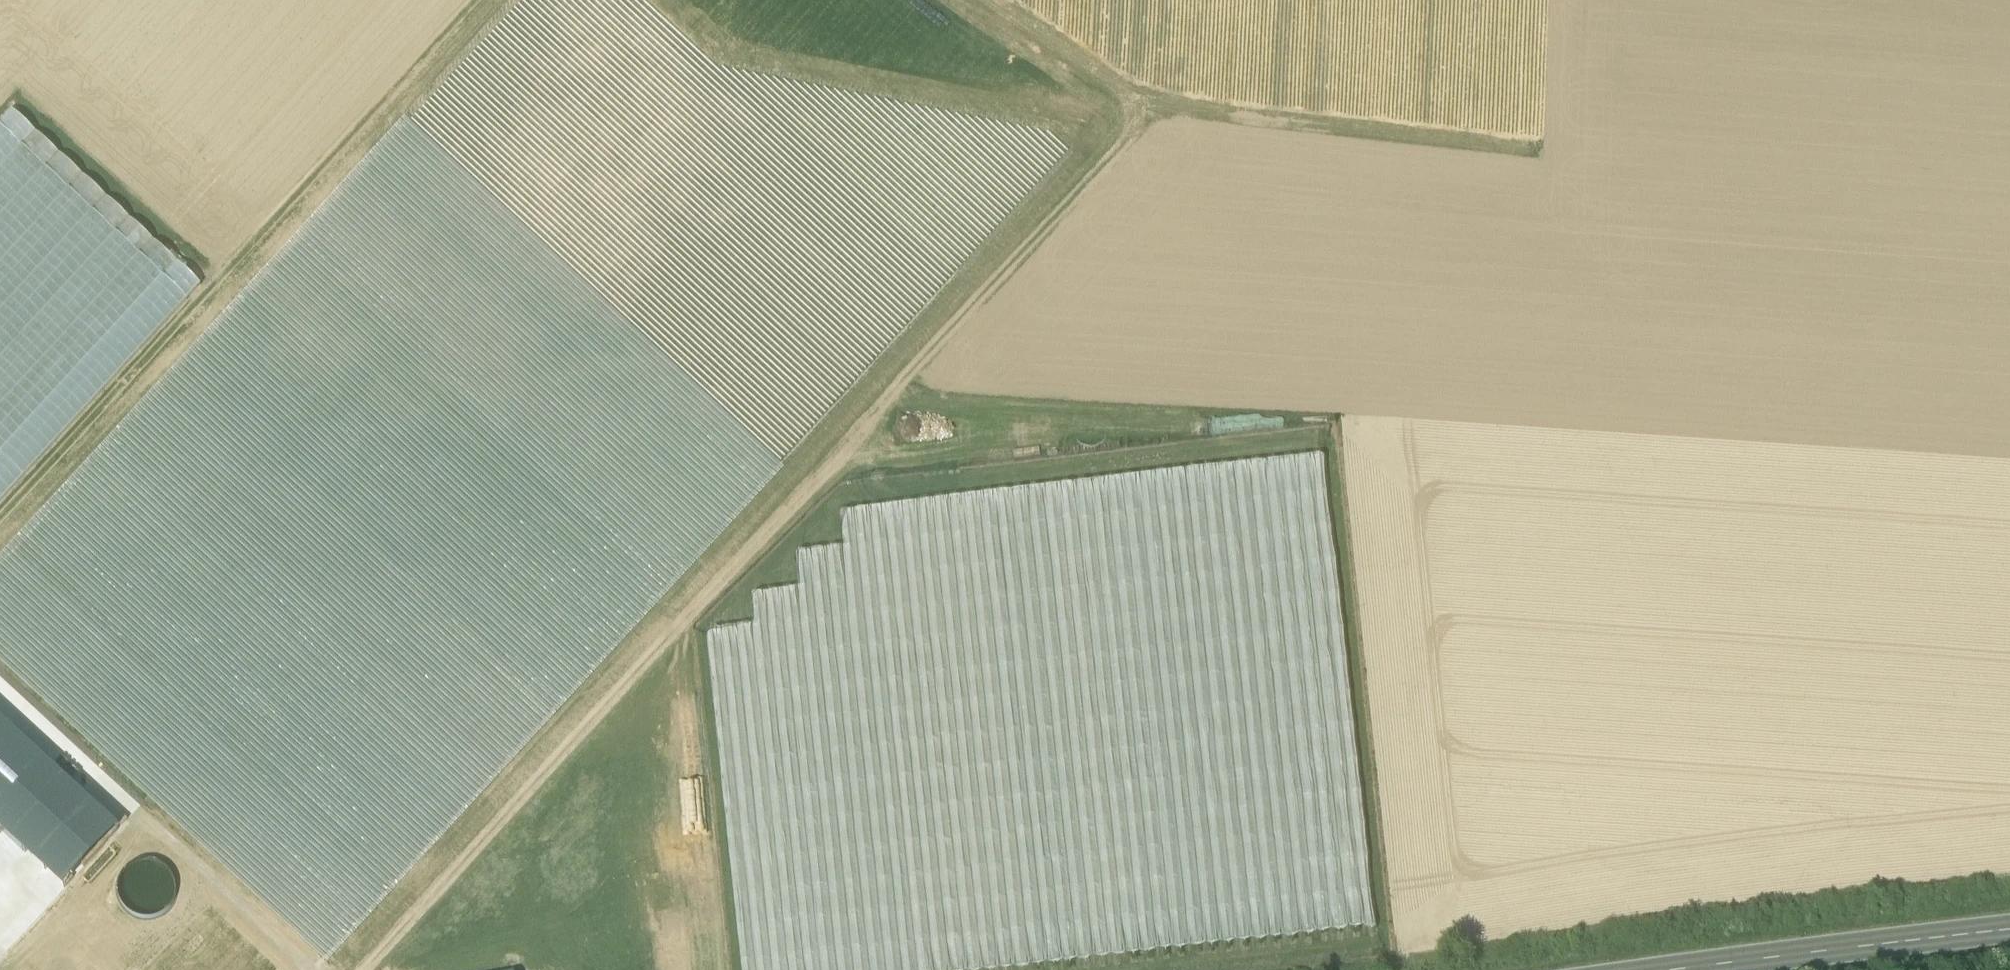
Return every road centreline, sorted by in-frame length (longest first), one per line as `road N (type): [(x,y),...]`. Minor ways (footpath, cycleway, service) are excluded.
road 1 (secondary): [(2009,930),(1685,969)]

